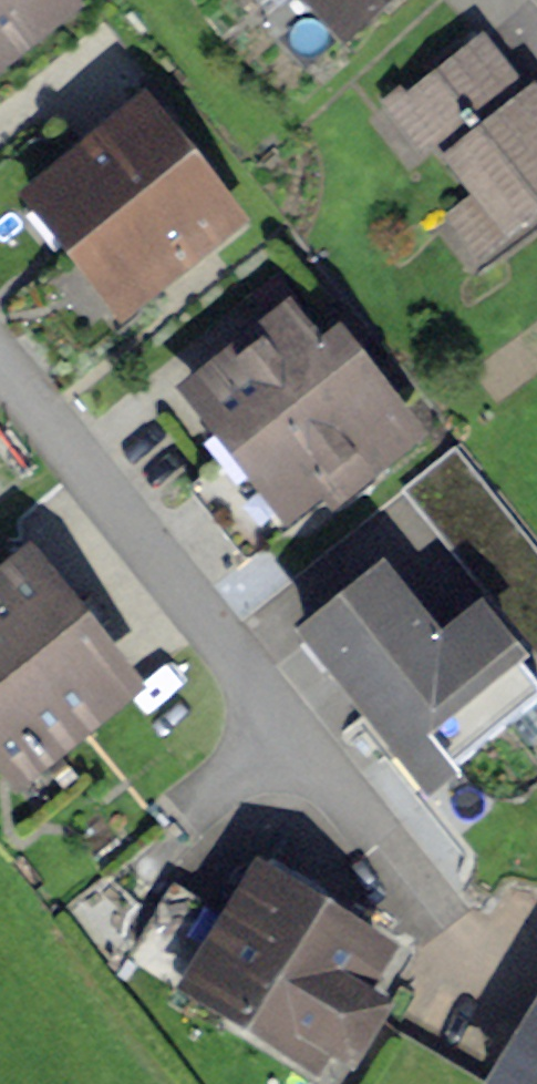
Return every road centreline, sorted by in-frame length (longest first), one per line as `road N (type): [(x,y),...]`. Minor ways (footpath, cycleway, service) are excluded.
road 1 (residential): [(0,362),(446,927)]

